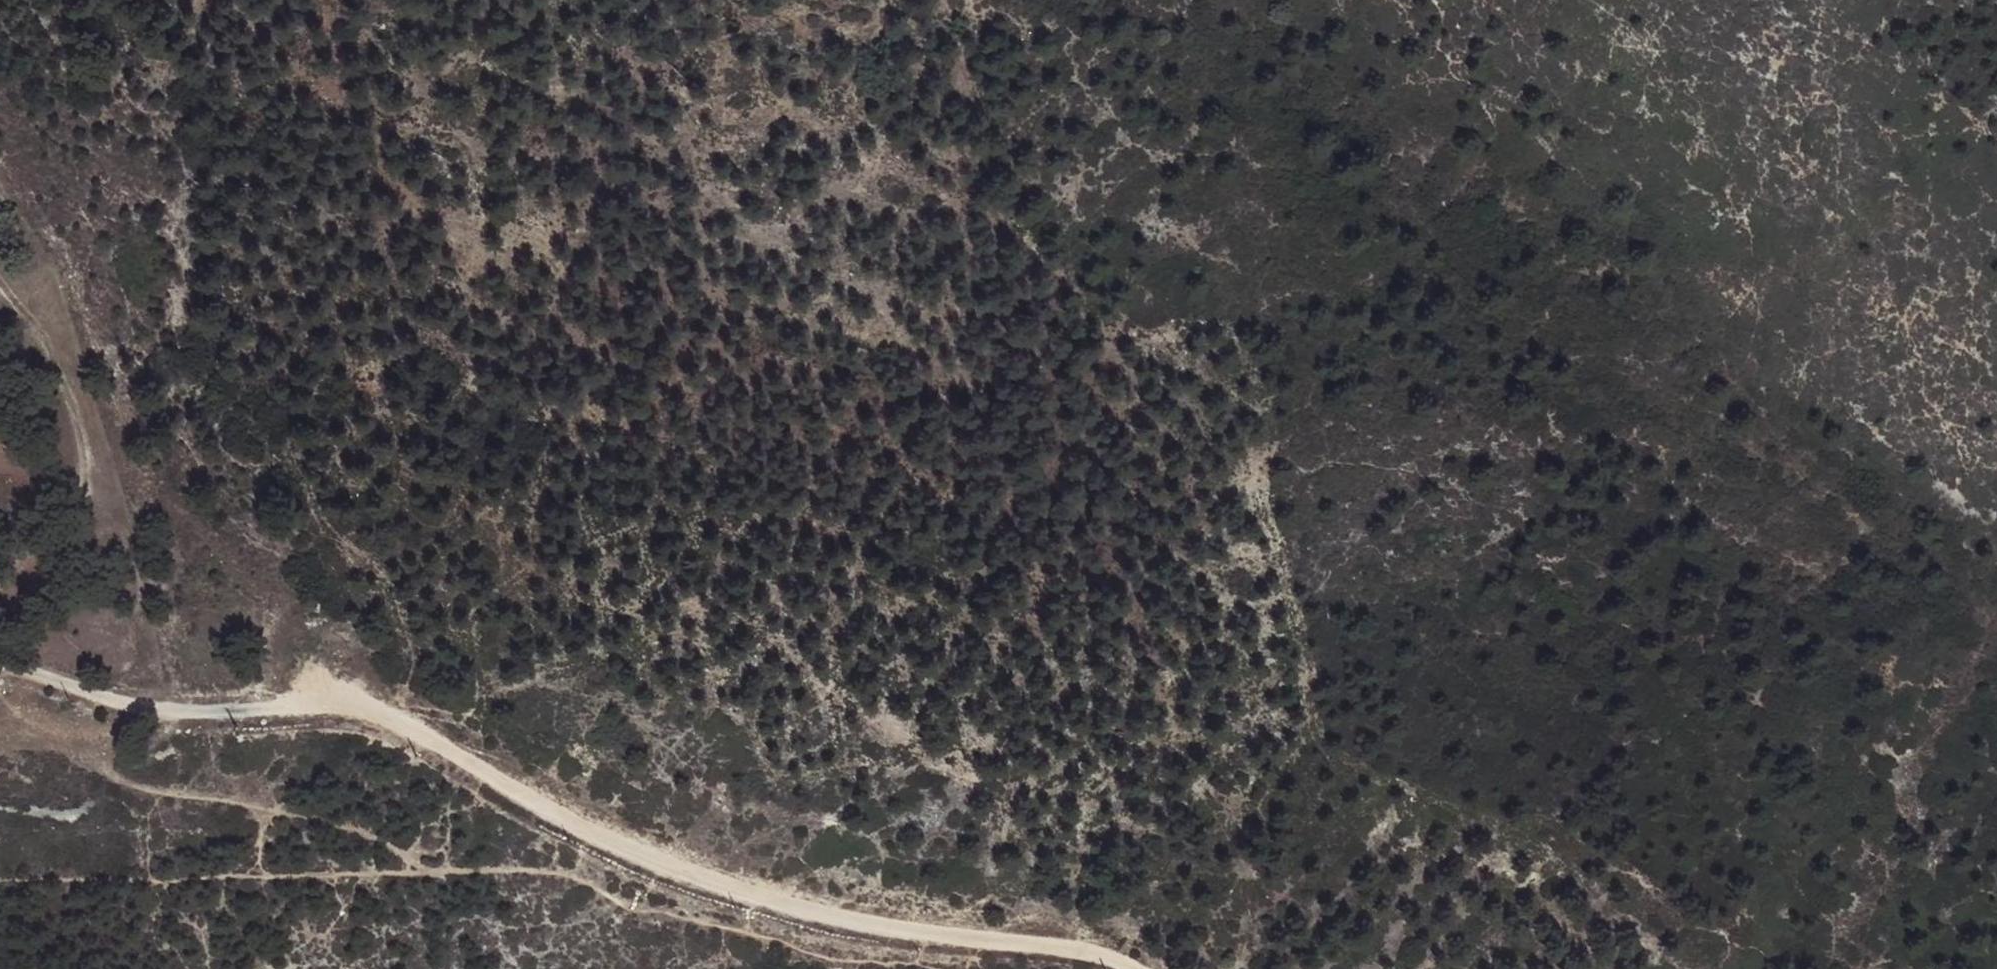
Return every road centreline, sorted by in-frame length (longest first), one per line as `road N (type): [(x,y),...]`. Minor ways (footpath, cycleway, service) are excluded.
road 1 (track): [(251,708),(362,705),(652,860),(825,916),(1097,949),(1137,968)]
road 2 (residential): [(0,658),(153,705),(251,708)]

